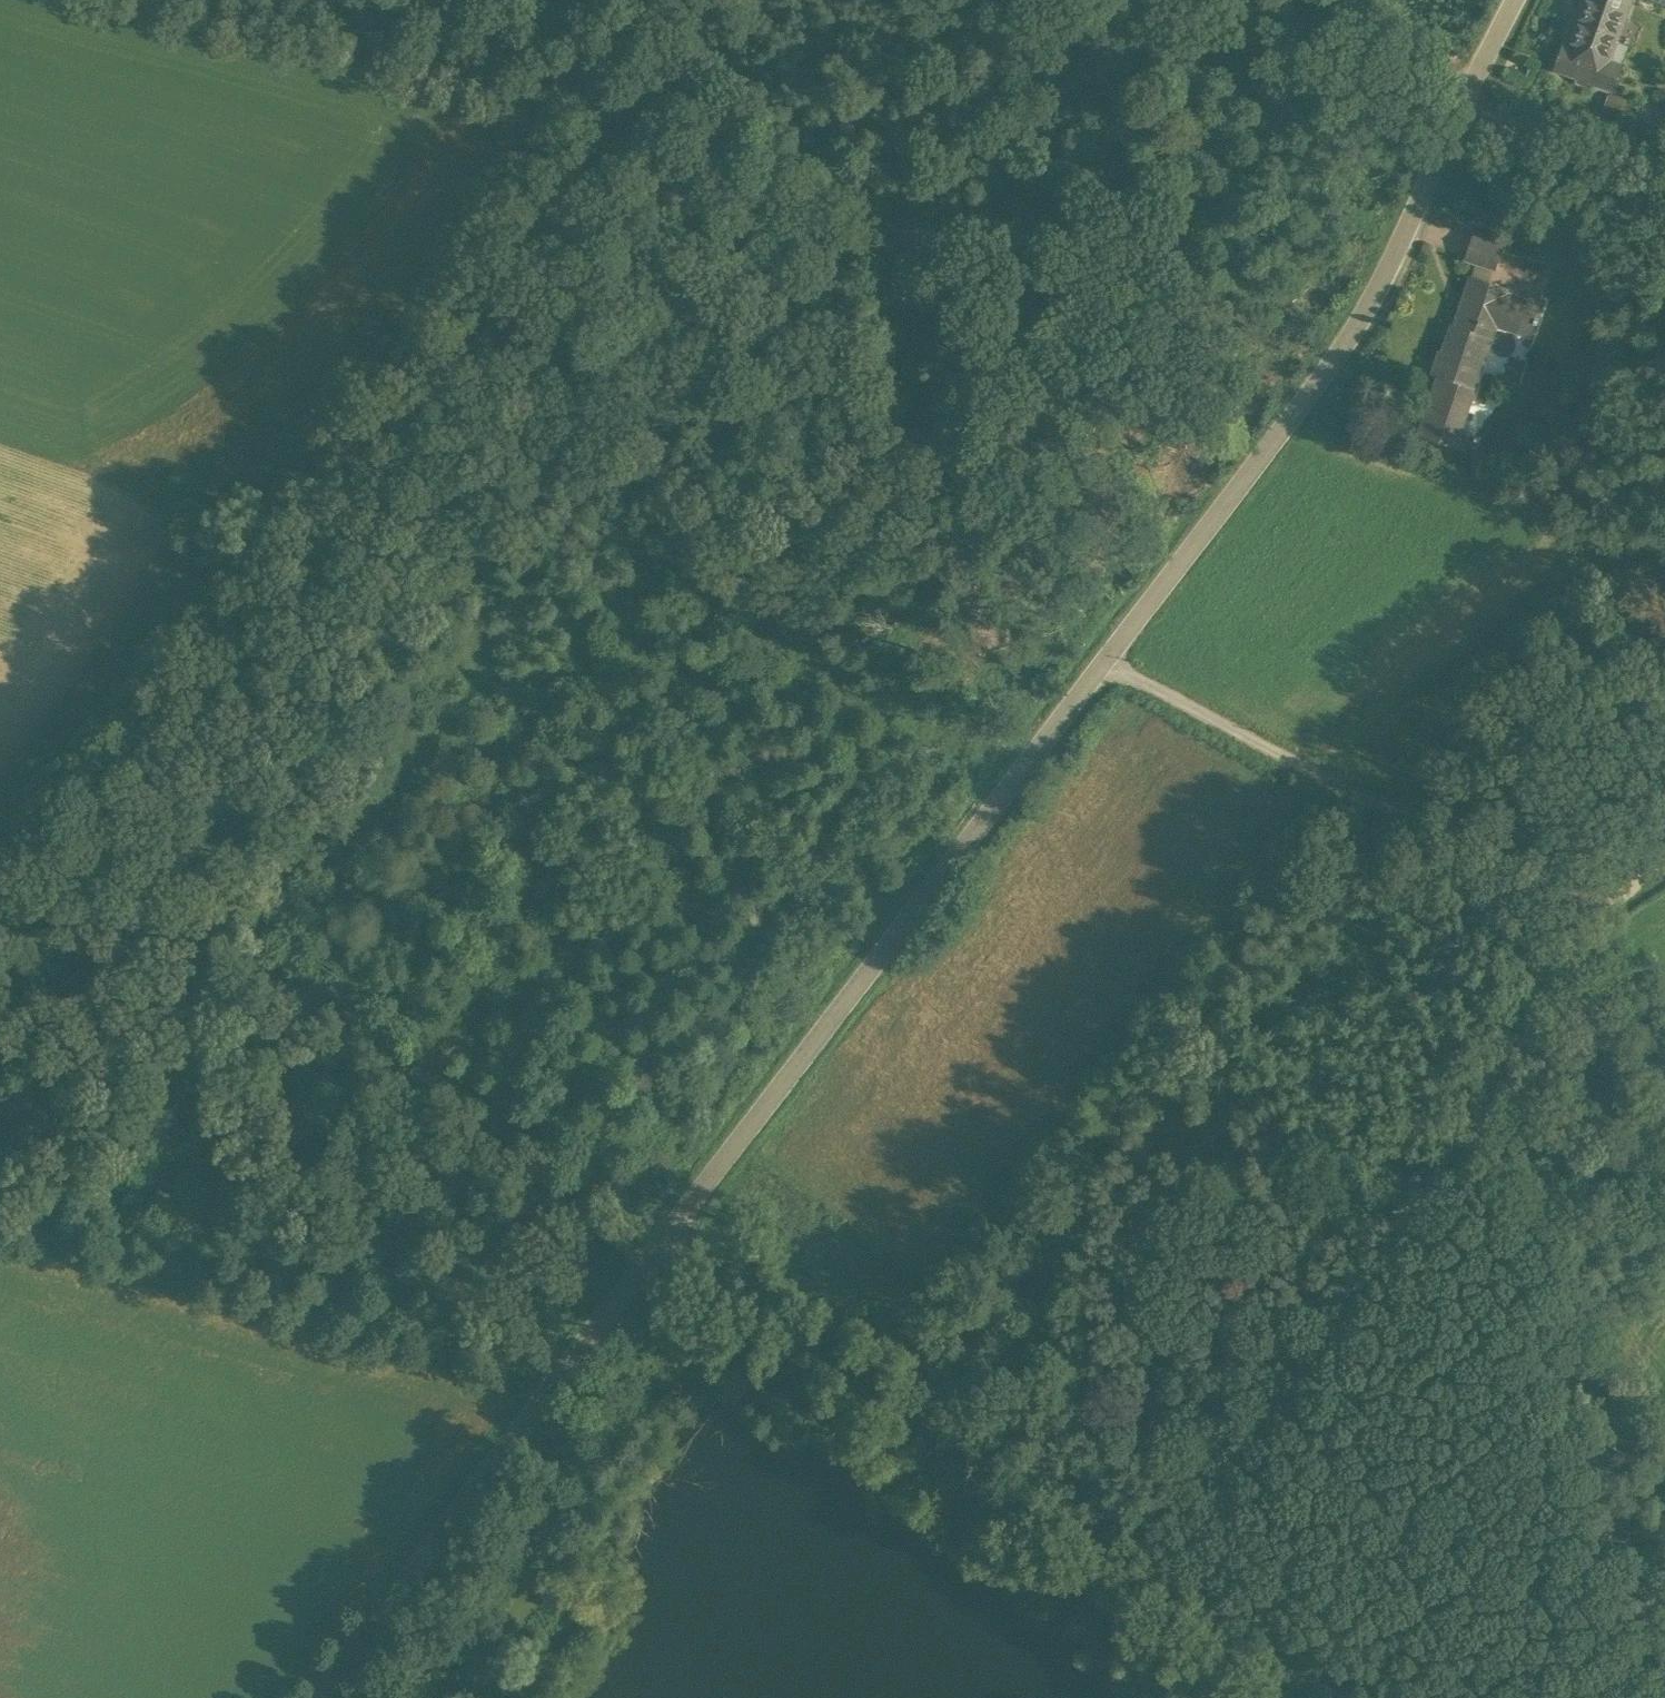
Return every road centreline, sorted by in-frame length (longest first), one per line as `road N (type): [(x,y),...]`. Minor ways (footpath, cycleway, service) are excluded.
road 1 (unclassified): [(1524,0),(1335,367),(323,1697)]
road 2 (track): [(1664,167),(1162,0)]

